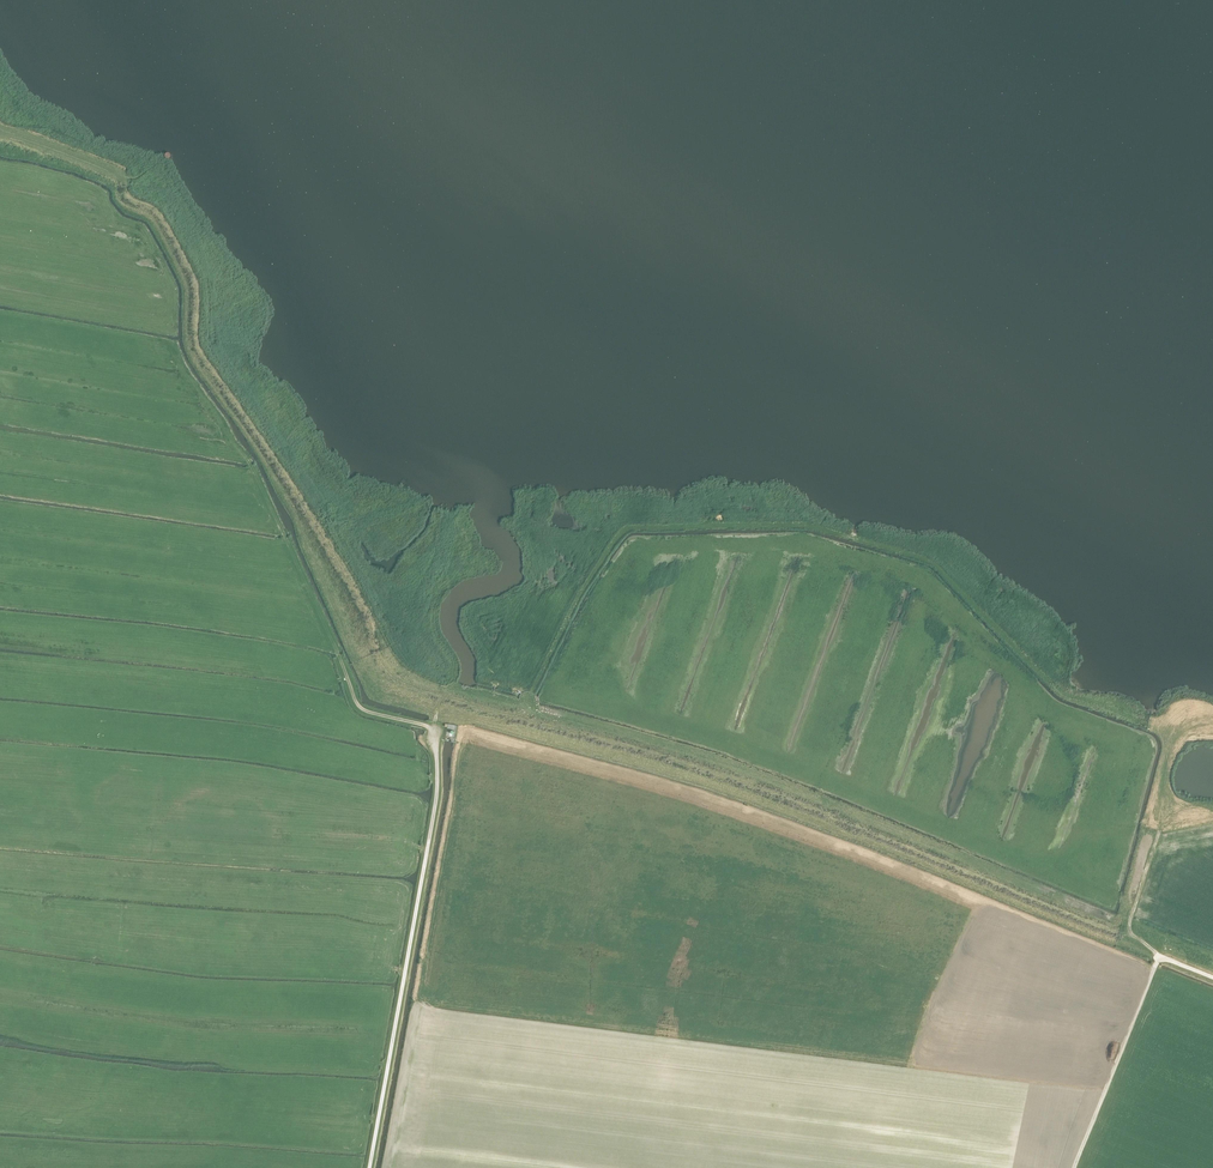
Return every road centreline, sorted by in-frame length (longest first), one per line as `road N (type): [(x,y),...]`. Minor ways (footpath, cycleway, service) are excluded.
road 1 (track): [(436,727),(437,793),(370,1167)]
road 2 (track): [(1075,1167),(1158,957)]
road 3 (track): [(332,641),(364,710),(436,727),(439,701)]
road 4 (track): [(1159,833),(1129,926),(1158,957)]

